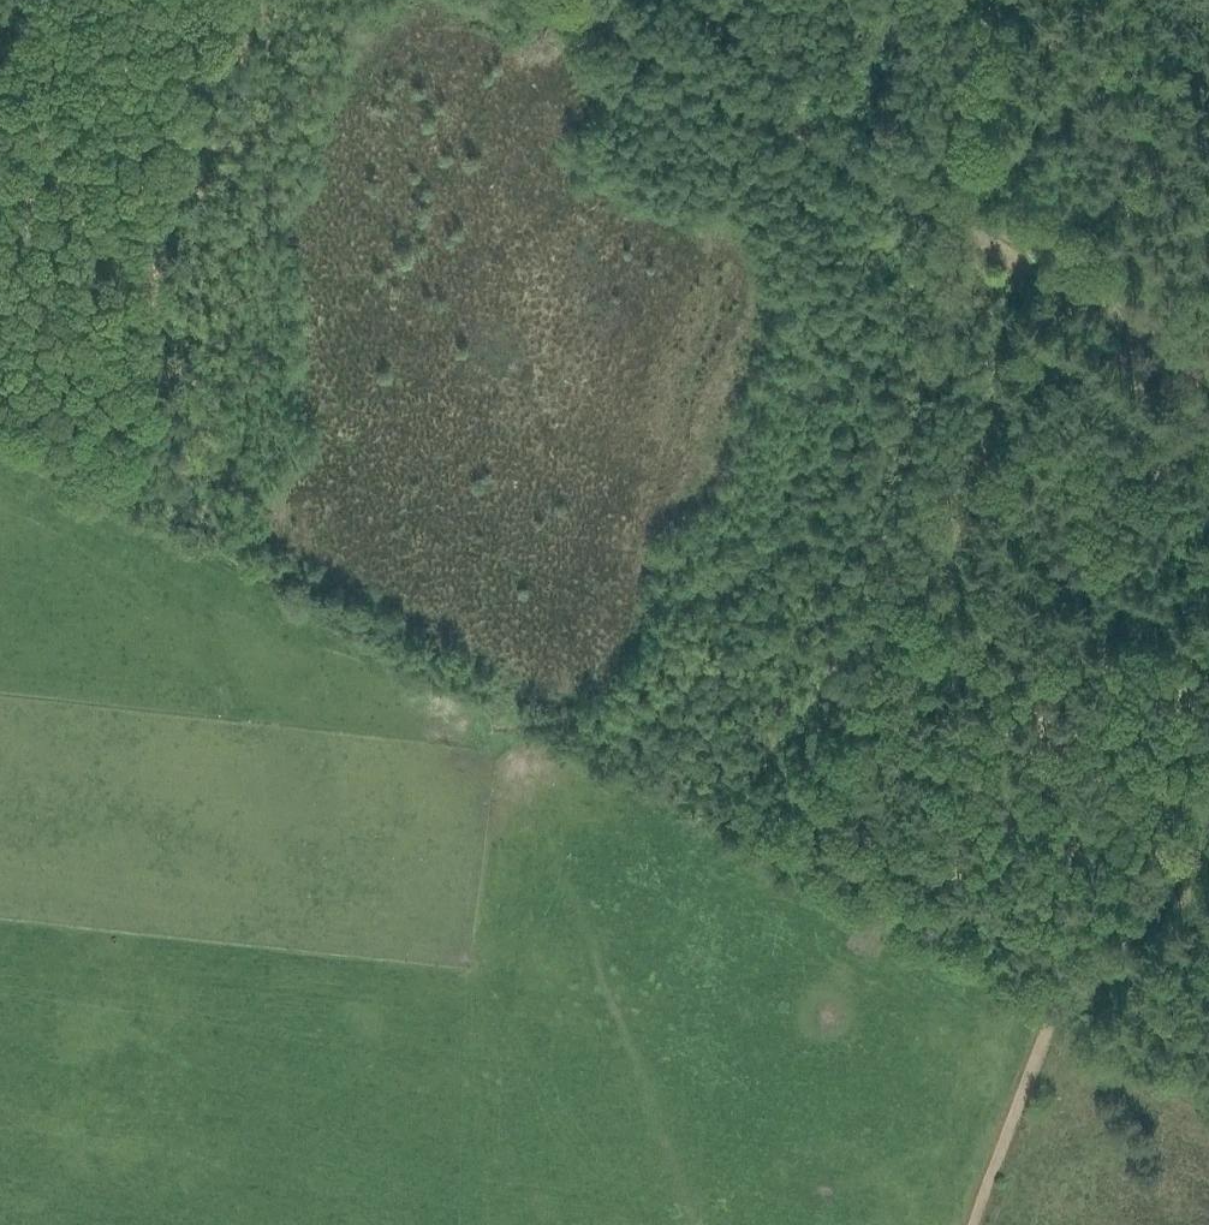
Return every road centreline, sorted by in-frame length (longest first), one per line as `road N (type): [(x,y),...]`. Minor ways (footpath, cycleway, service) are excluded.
road 1 (track): [(1208,377),(578,0)]

